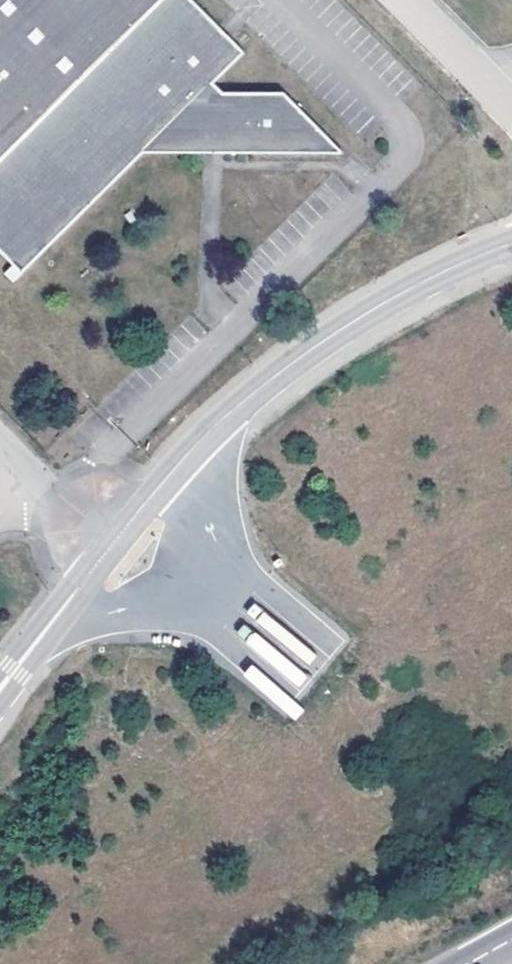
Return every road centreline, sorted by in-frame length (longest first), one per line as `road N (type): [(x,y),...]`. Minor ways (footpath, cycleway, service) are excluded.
road 1 (secondary): [(116,540),(192,450),(273,379),(378,307),(511,244)]
road 2 (secondary): [(0,690),(116,540)]

